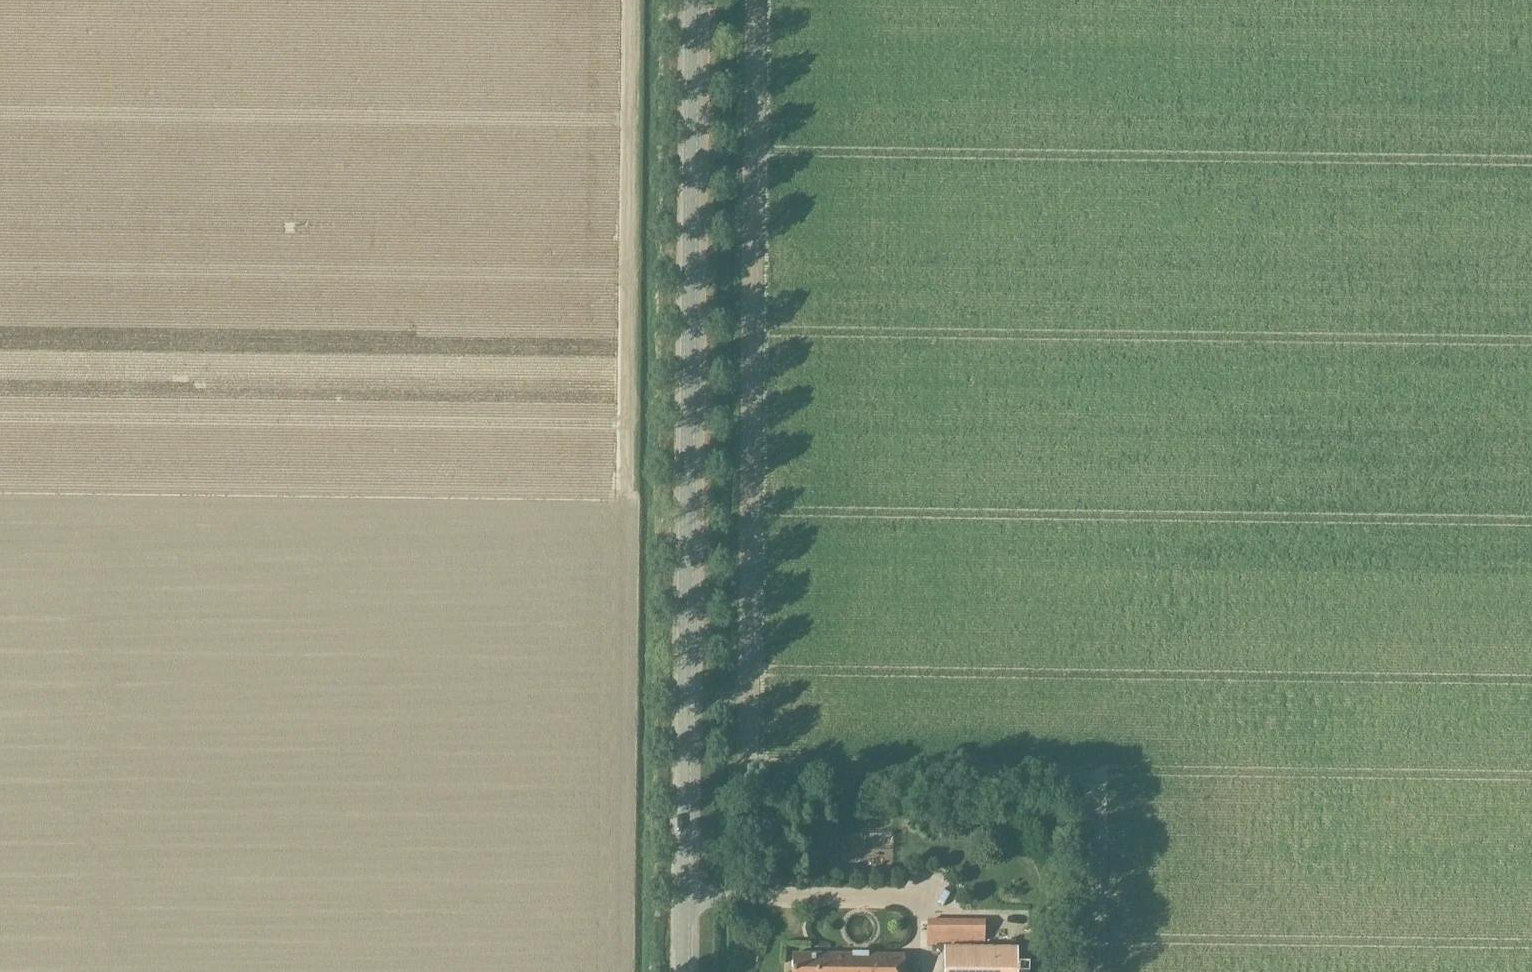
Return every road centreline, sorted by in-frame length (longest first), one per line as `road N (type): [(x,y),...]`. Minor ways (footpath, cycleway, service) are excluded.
road 1 (unclassified): [(692,0),(683,971)]

